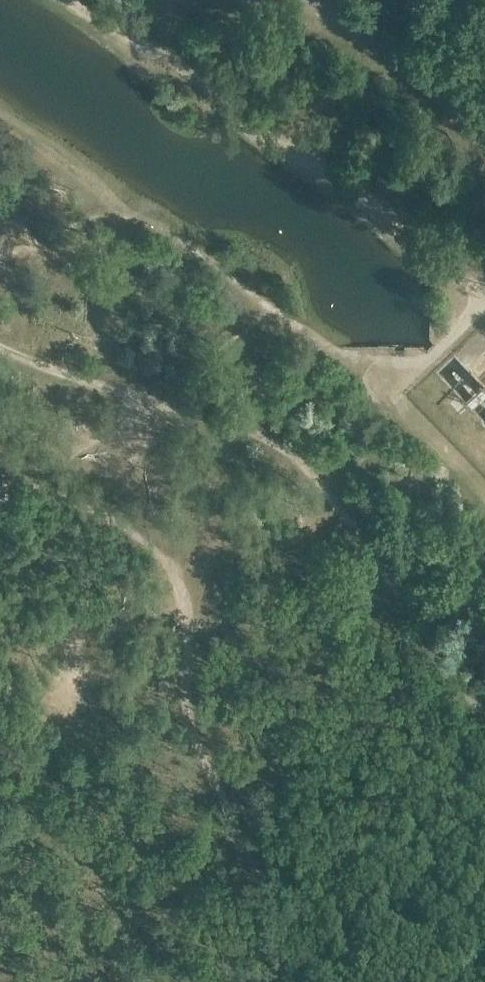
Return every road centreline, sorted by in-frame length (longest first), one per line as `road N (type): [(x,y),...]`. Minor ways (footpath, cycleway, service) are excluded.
road 1 (track): [(0,490),(49,489),(164,557),(183,610),(191,713),(203,753),(284,923),(336,981)]
road 2 (track): [(484,140),(304,0)]

